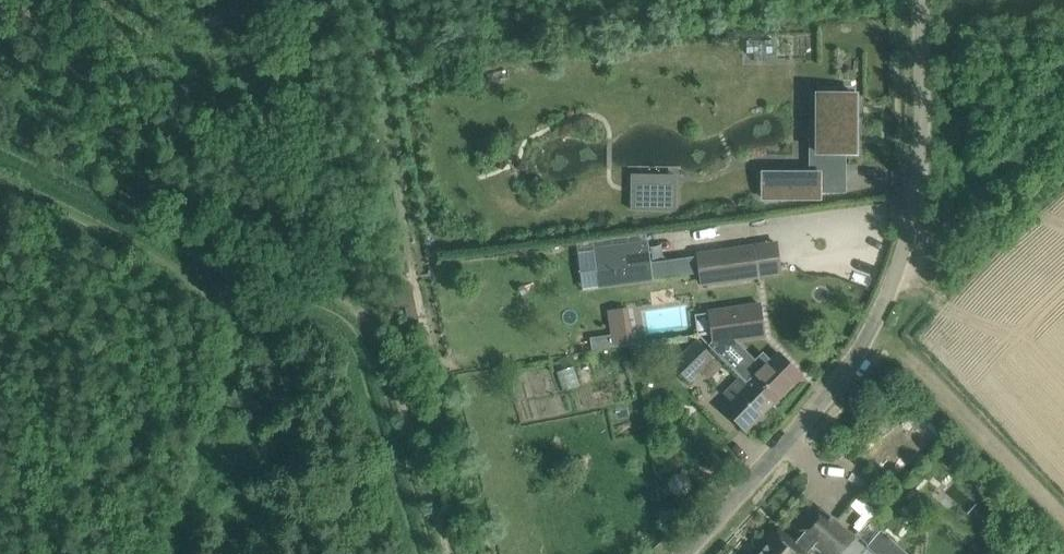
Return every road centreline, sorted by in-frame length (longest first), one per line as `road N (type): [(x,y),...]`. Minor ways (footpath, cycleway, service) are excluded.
road 1 (unclassified): [(682,553),(847,372),(893,289),(912,211),(922,108),(920,0)]
road 2 (track): [(437,553),(373,335),(291,291)]
road 3 (track): [(291,291),(260,283),(180,289),(0,196)]

